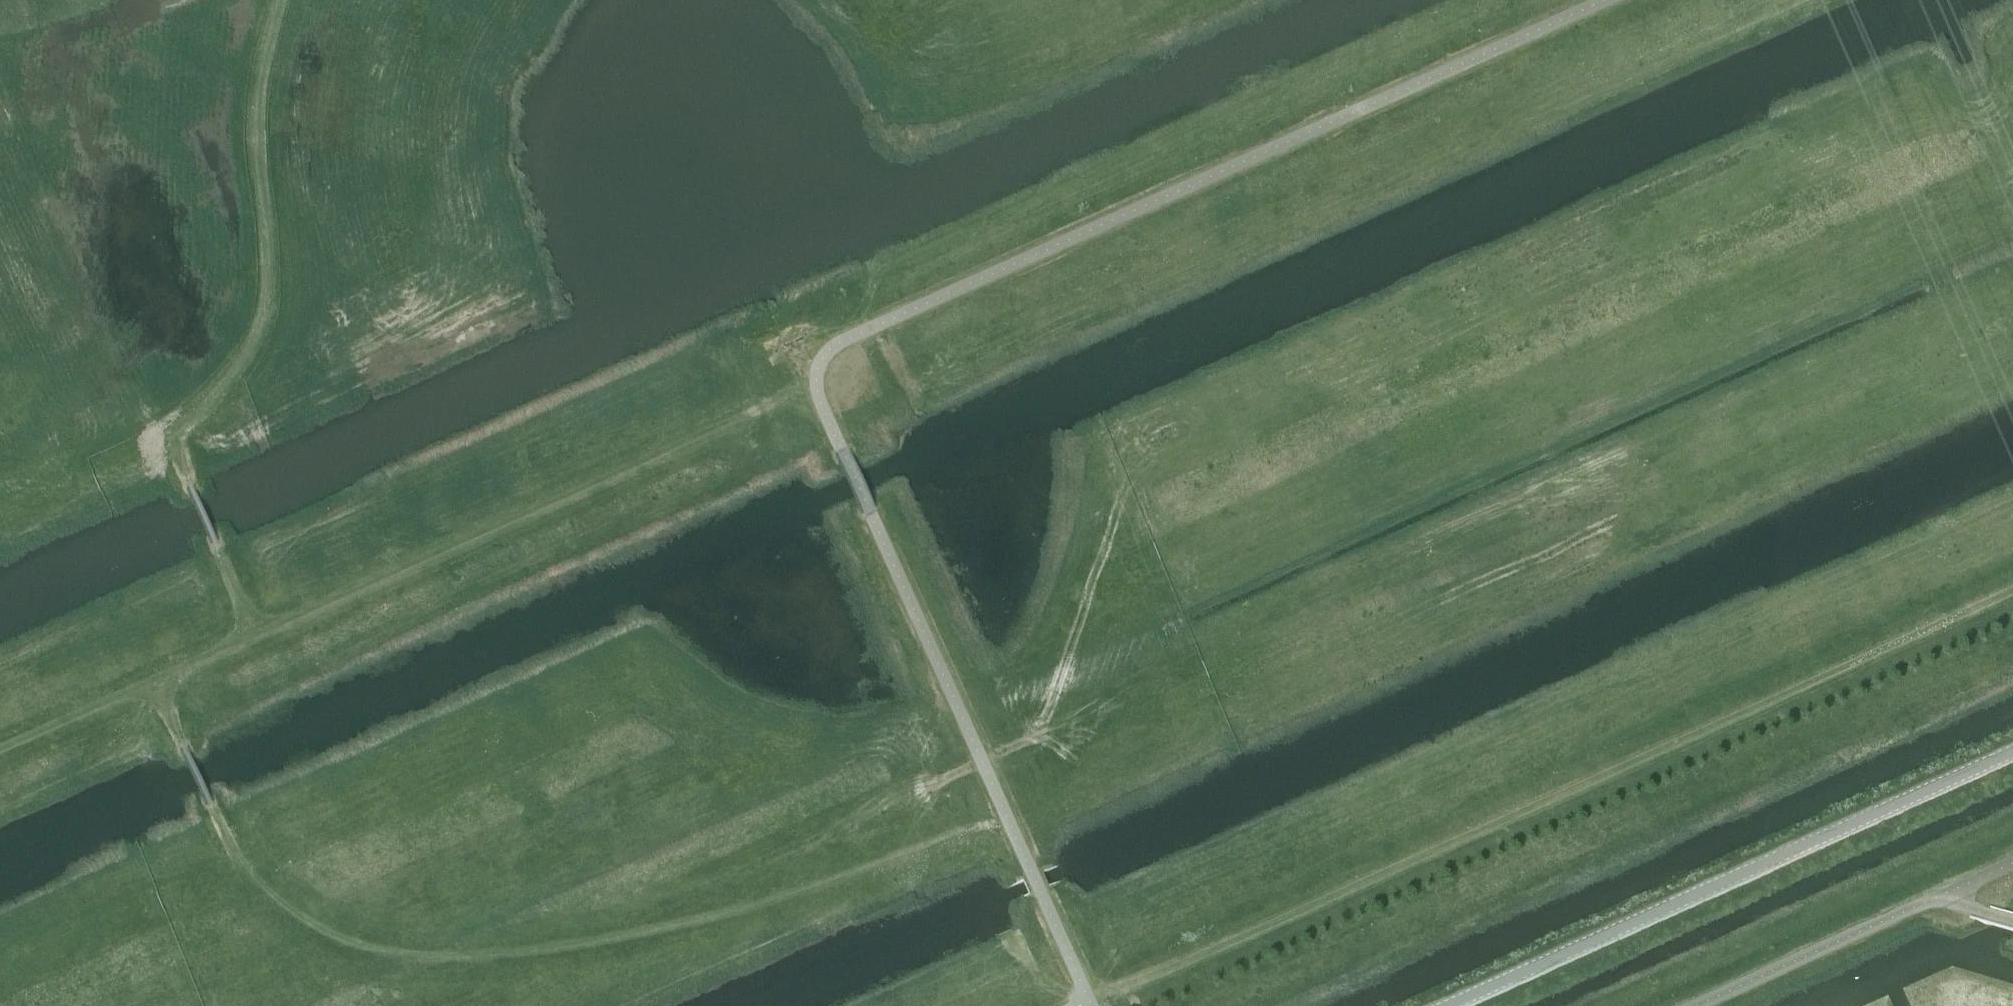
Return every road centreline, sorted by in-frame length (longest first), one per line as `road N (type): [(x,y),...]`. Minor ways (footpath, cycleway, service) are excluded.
road 1 (track): [(2012,588),(1088,1002)]
road 2 (tertiary): [(1449,1005),(2012,752)]

